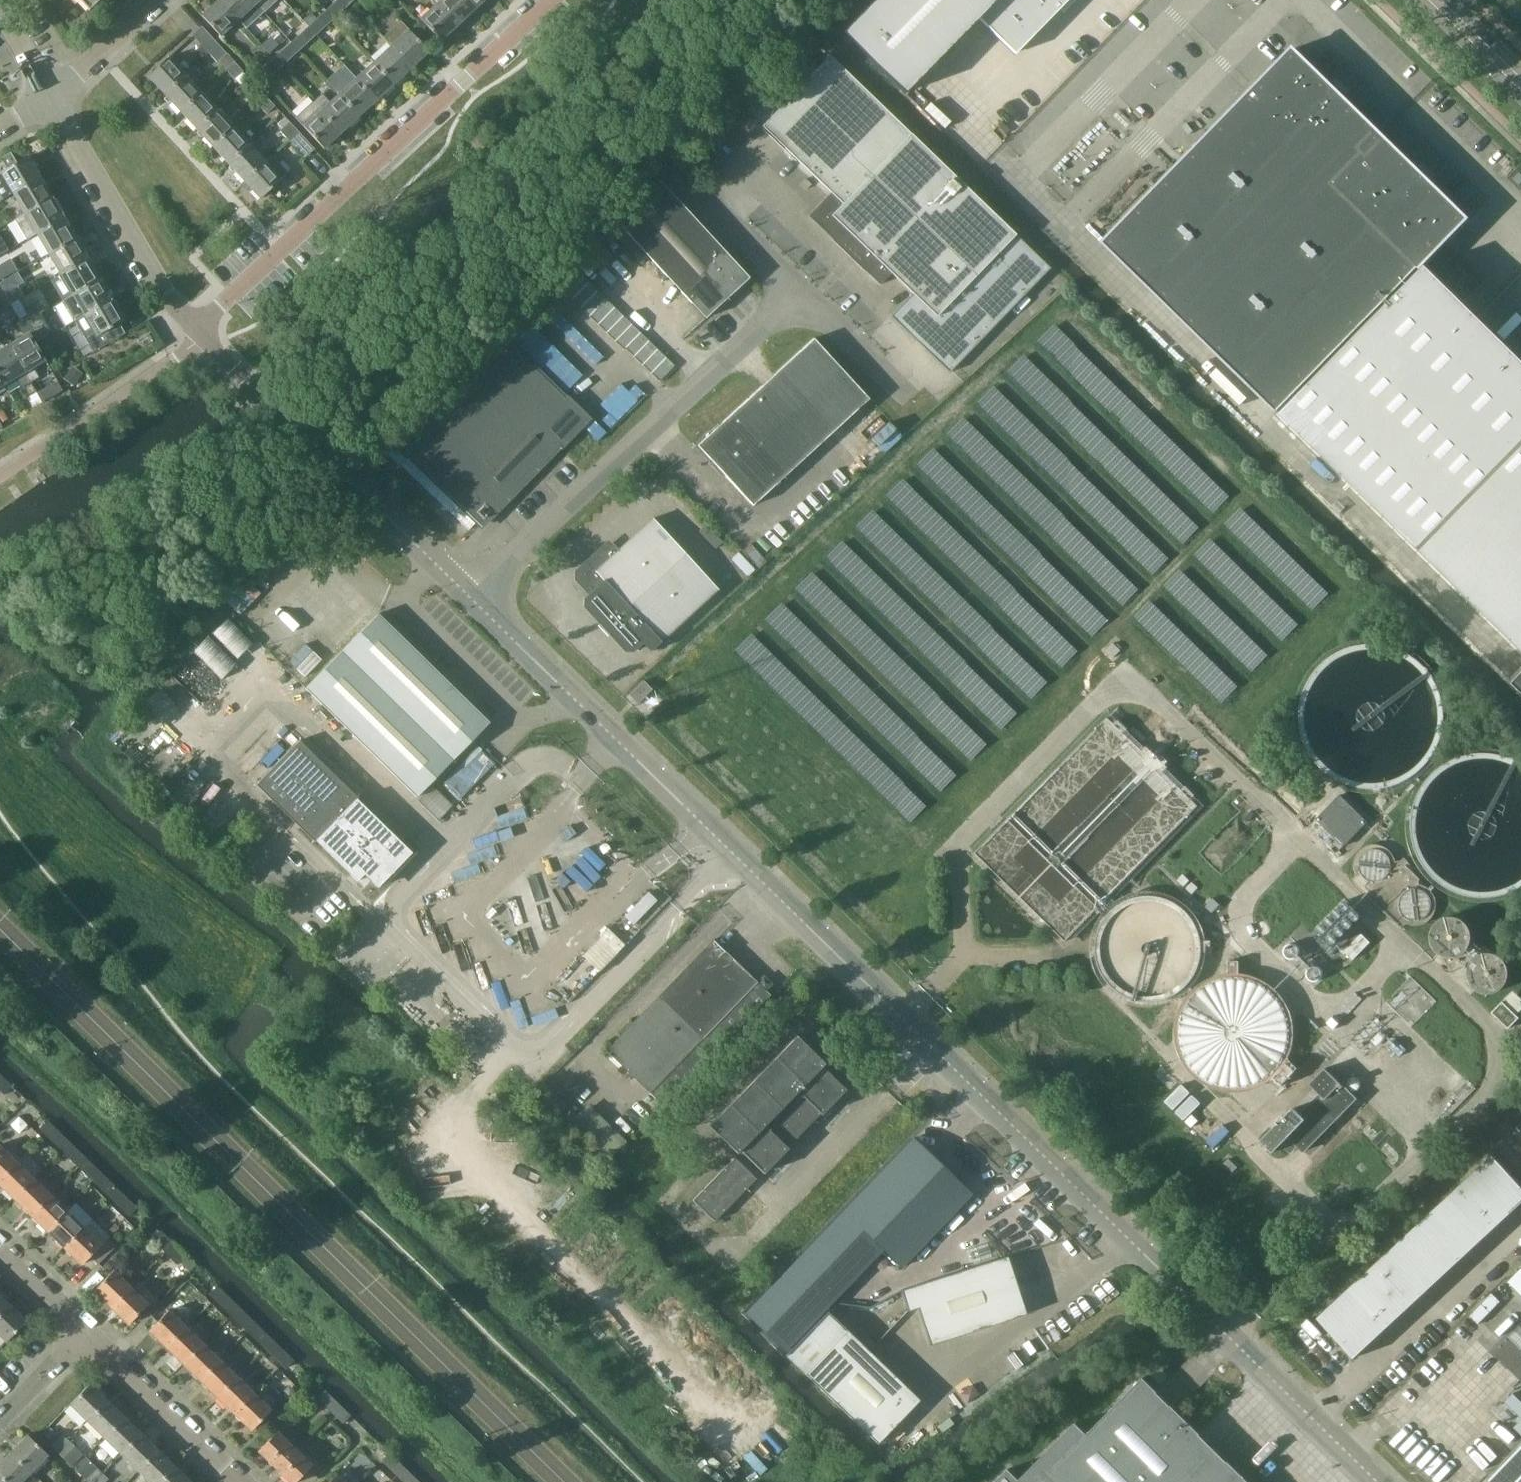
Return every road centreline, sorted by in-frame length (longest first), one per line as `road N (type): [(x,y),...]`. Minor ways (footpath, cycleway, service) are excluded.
road 1 (unclassified): [(1378,1481),(893,1028),(464,604)]
road 2 (residential): [(195,326),(276,238),(533,0)]
road 3 (unclassified): [(464,604),(801,291)]
road 4 (unclassified): [(464,604),(259,390)]
road 5 (residential): [(195,326),(49,102)]
road 6 (unclassified): [(239,1481),(86,1333)]
road 7 (unclassified): [(801,291),(685,178)]
road 8 (residential): [(49,102),(160,0)]
road 9 (tertiary): [(1520,90),(1429,0)]
road 10 (unclassified): [(891,381),(801,291)]
road 11 (unclassified): [(86,1333),(0,1422)]
road 12 (unclassified): [(86,1333),(0,1249)]

